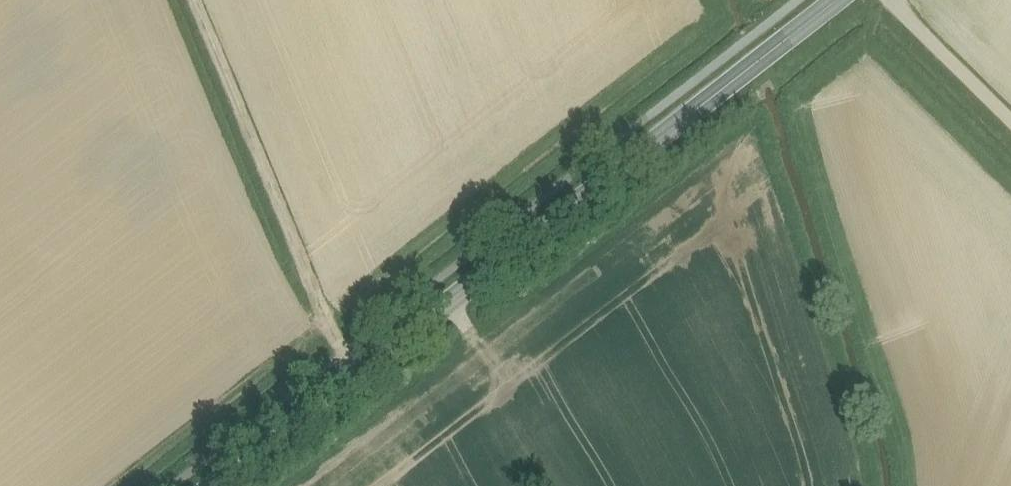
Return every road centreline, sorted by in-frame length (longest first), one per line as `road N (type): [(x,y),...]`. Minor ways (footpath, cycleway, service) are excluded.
road 1 (secondary): [(842,0),(210,485)]
road 2 (track): [(355,372),(195,0)]
road 3 (track): [(894,0),(1010,121)]

